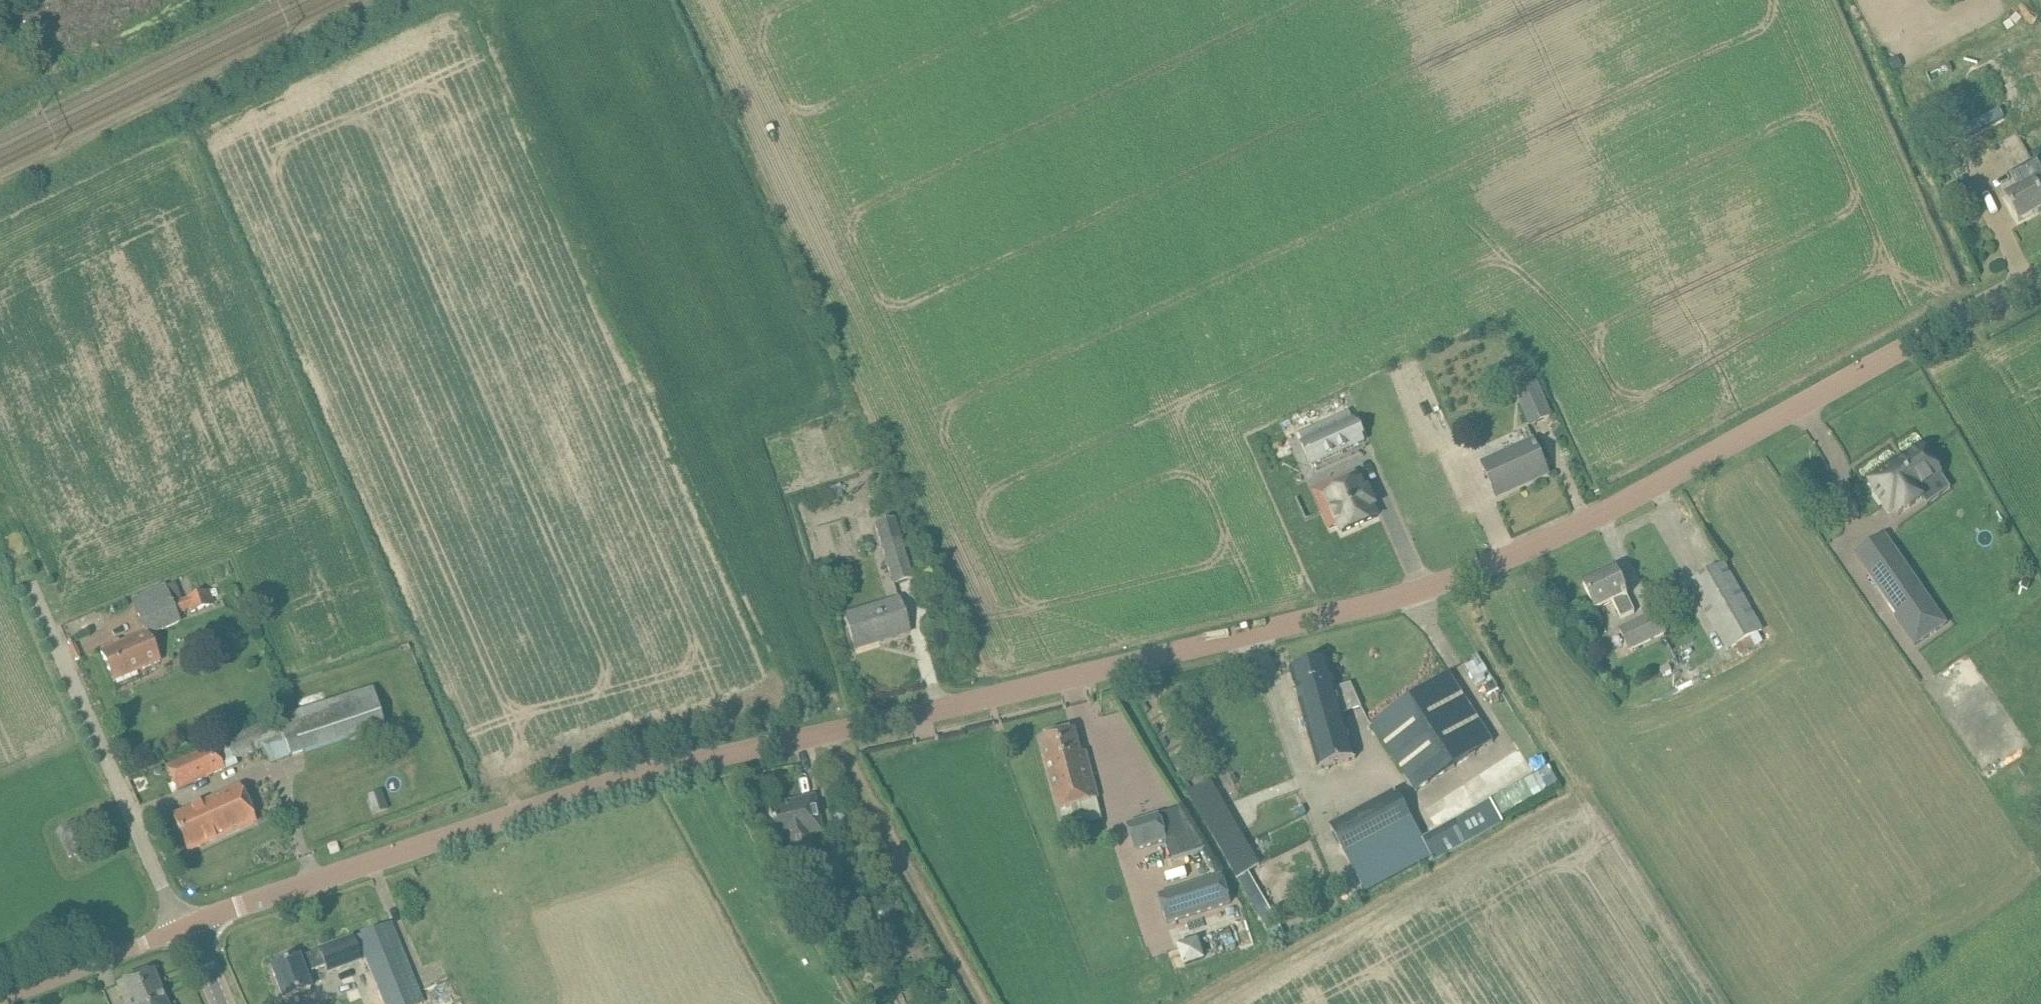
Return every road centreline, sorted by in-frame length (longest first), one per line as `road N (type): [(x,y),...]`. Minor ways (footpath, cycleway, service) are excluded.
road 1 (unclassified): [(188,926),(629,778),(1412,594),(1550,541),(2040,274)]
road 2 (unclassified): [(188,926),(33,581)]
road 3 (residential): [(0,1002),(188,926)]

